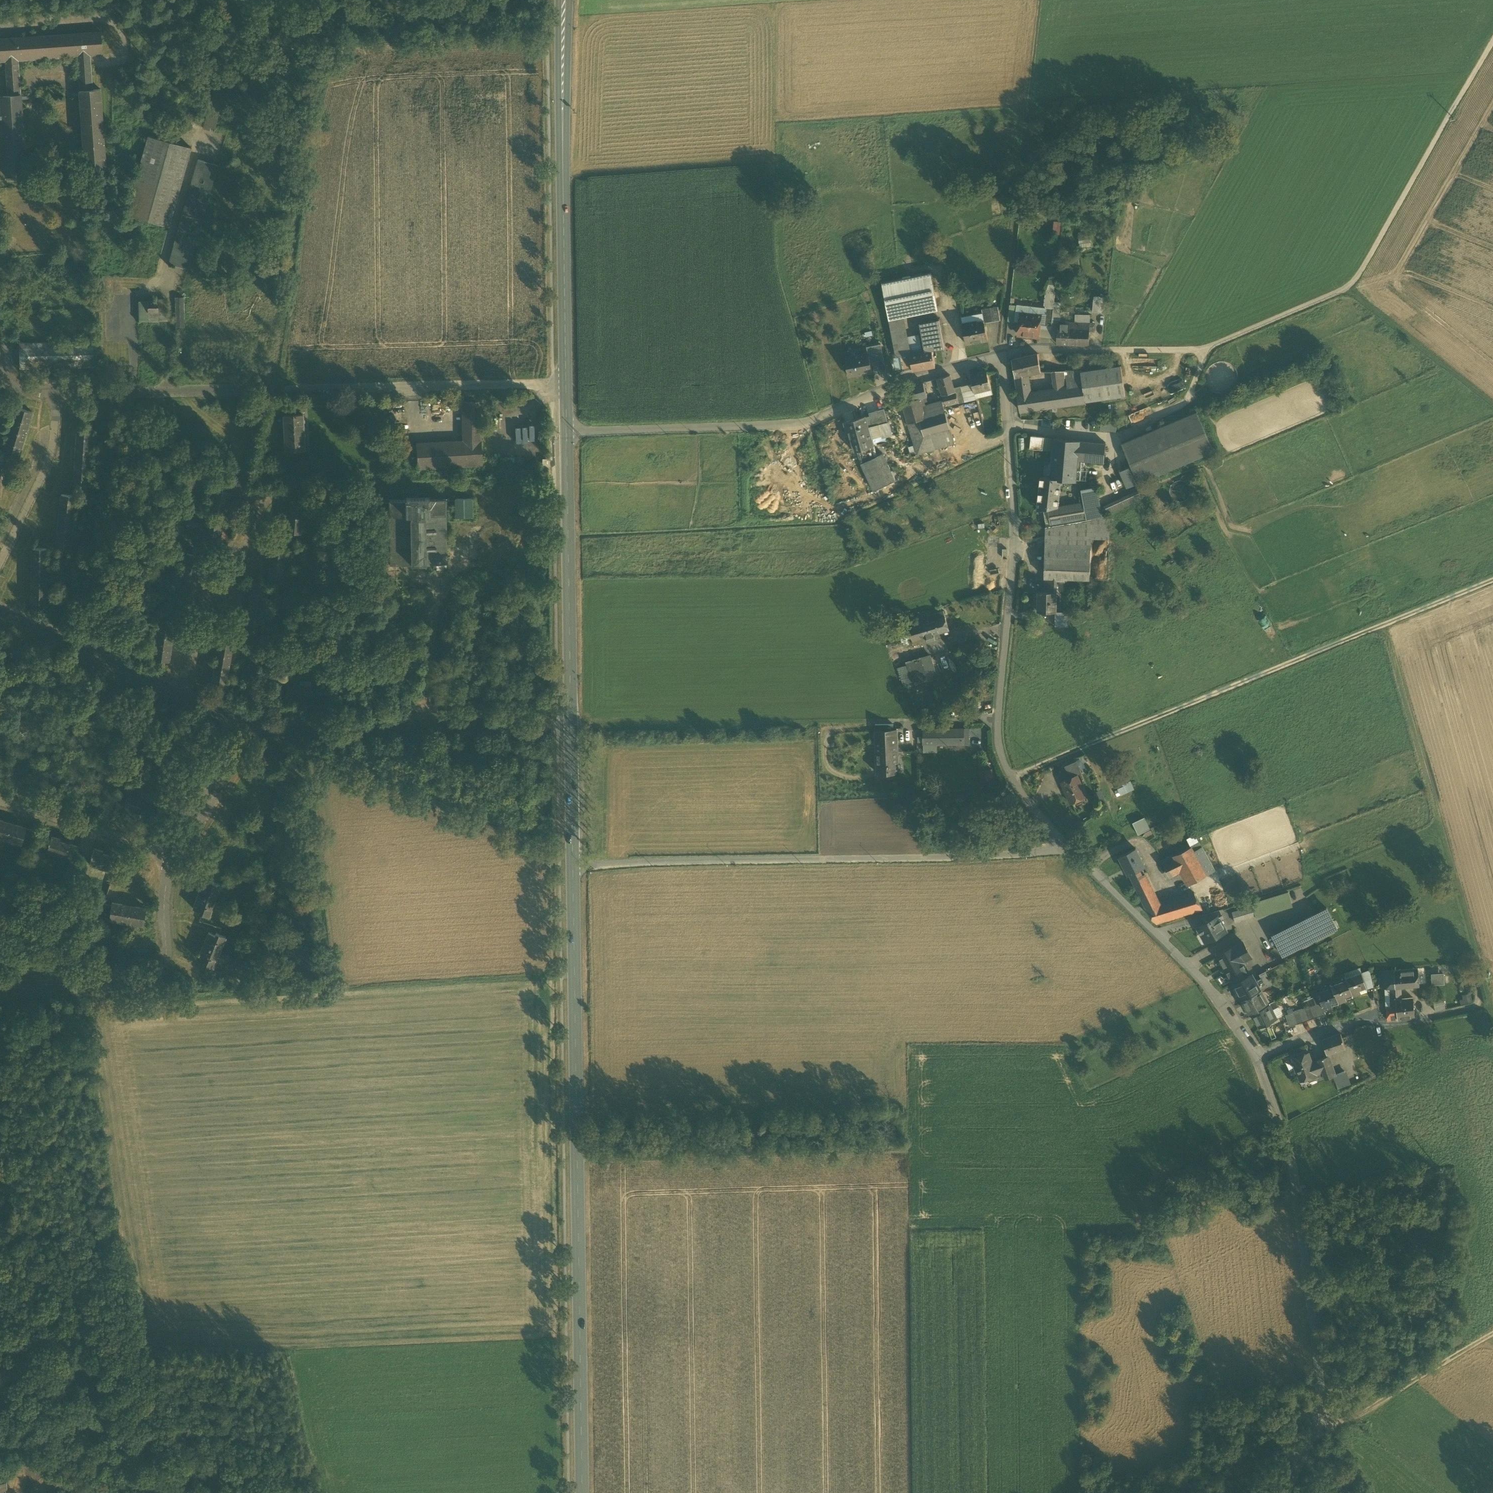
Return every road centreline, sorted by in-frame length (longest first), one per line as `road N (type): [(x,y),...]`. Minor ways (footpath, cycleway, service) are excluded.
road 1 (secondary): [(582,1492),(573,864)]
road 2 (track): [(1492,582),(1009,778)]
road 3 (residential): [(1071,848),(1009,778),(997,746),(1014,525),(999,357)]
road 4 (unclassified): [(573,864),(1071,848)]
road 5 (track): [(574,976),(91,1006)]
road 6 (secondary): [(567,435),(573,864)]
road 7 (track): [(1492,1011),(1382,625)]
road 8 (secondary): [(565,0),(567,382)]
road 9 (unclassified): [(1296,1492),(1325,1428),(1329,1377),(1285,1134)]
road 10 (track): [(1043,0),(999,357)]
road 11 (residential): [(567,382),(277,389)]
road 12 (residential): [(1256,1056),(1207,979),(1071,848)]
road 13 (track): [(1492,59),(1364,282),(1349,294)]
road 14 (unclassified): [(1349,294),(1212,353),(1109,353)]
road 15 (unclassified): [(816,420),(567,435)]
road 16 (residential): [(999,357),(816,420)]
road 17 (track): [(1325,1428),(1351,1422),(1492,1336)]
road 18 (track): [(1120,441),(1188,406),(1212,353)]
road 19 (residential): [(1256,1056),(1377,1012)]
road 20 (track): [(1316,1454),(1196,1492)]

